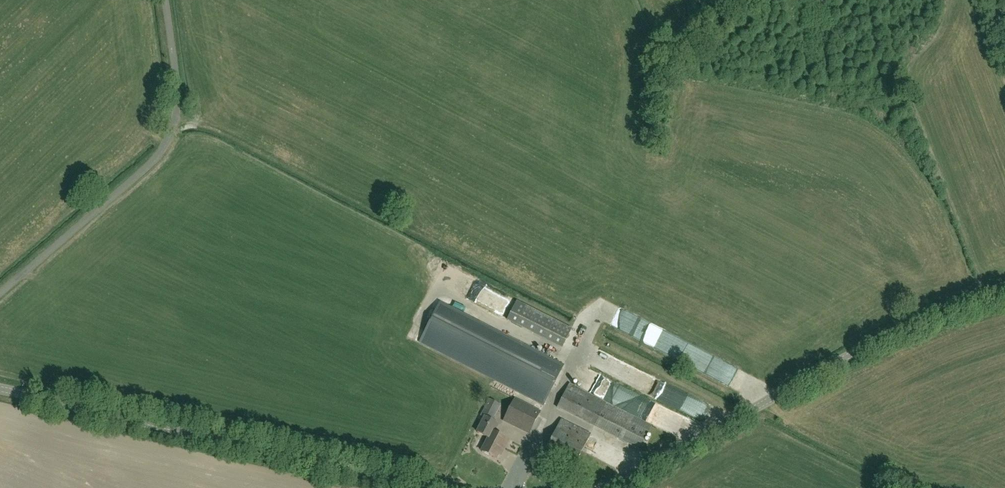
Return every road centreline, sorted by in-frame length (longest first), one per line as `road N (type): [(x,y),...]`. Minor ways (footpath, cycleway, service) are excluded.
road 1 (tertiary): [(606,487),(921,321),(1004,293)]
road 2 (tertiary): [(0,391),(433,487)]
road 3 (unclassified): [(0,294),(163,151),(176,110),(164,0)]

